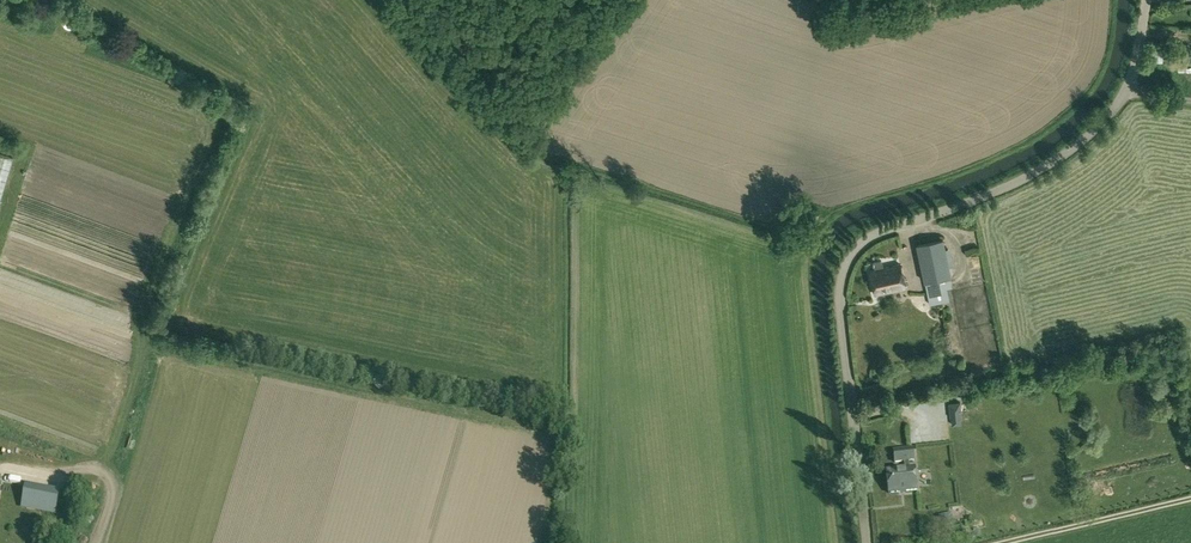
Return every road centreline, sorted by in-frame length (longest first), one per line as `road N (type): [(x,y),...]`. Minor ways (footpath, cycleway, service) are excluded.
road 1 (unclassified): [(865,542),(841,317),(844,270),(880,232),(1005,189),(1080,148),(1128,89),(1146,0)]
road 2 (track): [(0,466),(105,474),(112,491),(95,542)]

